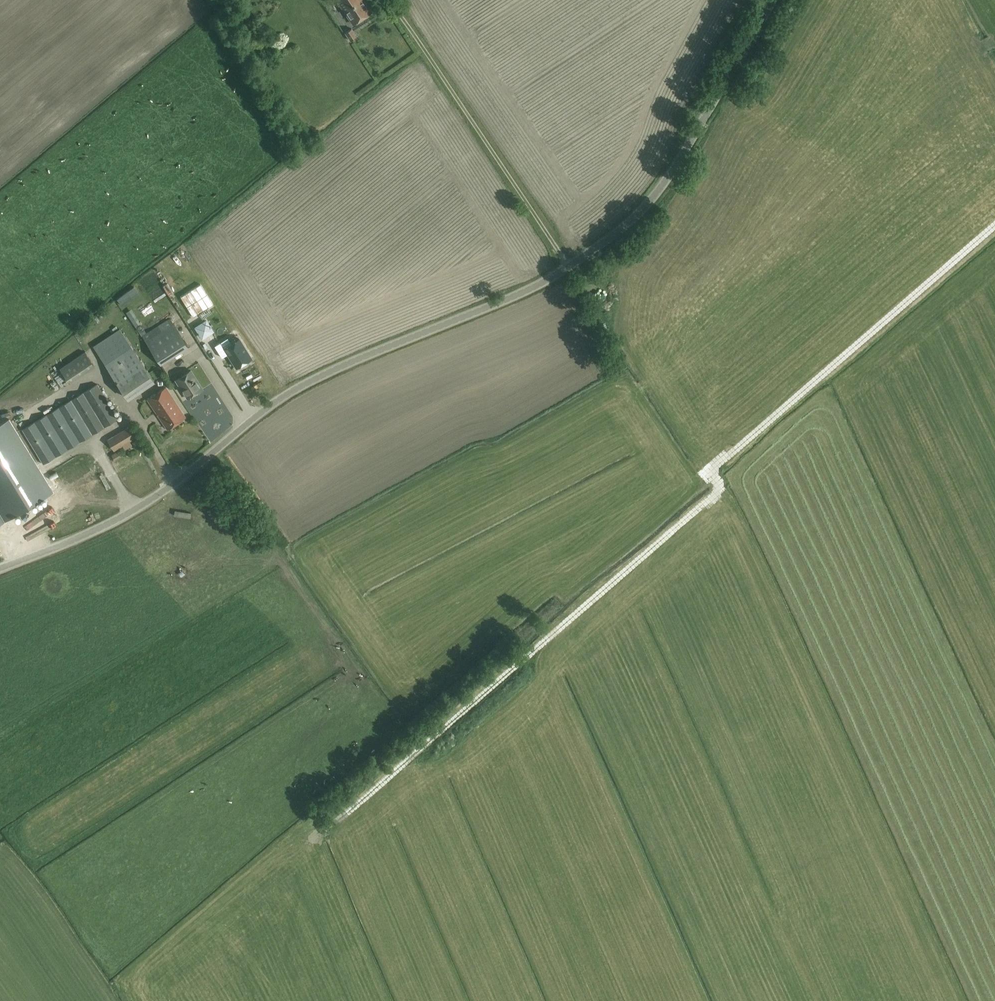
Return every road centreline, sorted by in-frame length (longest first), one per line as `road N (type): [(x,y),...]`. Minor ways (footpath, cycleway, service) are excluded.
road 1 (unclassified): [(0,568),(162,493),(314,379),(538,287),(621,233),(668,176),(772,0)]

